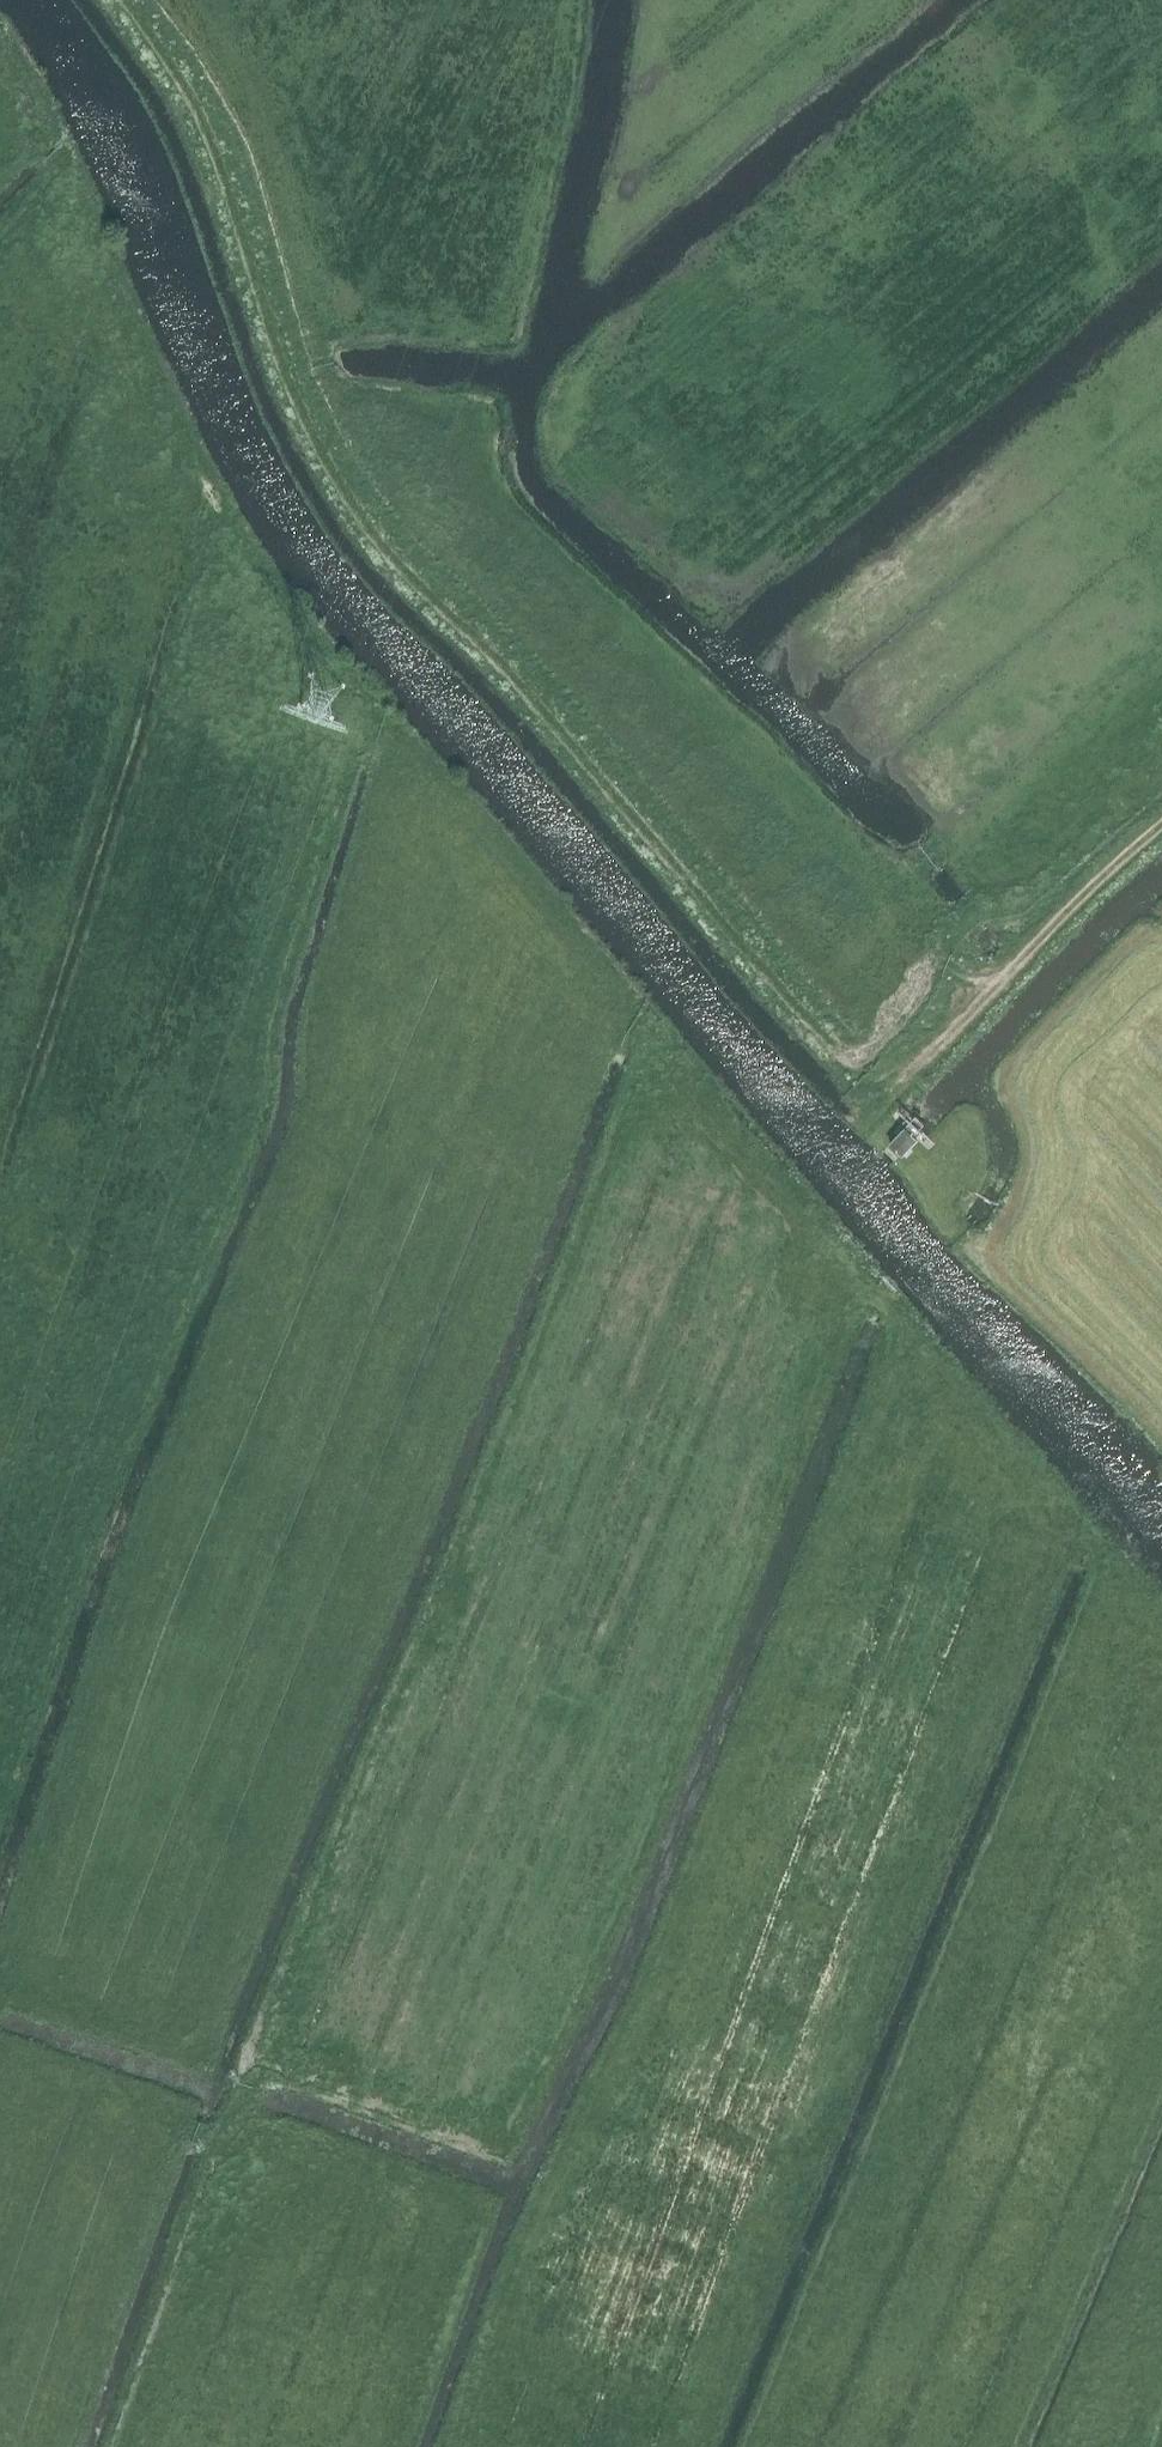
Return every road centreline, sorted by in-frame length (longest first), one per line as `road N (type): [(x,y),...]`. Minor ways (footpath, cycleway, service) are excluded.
road 1 (track): [(1161,822),(894,1088)]

